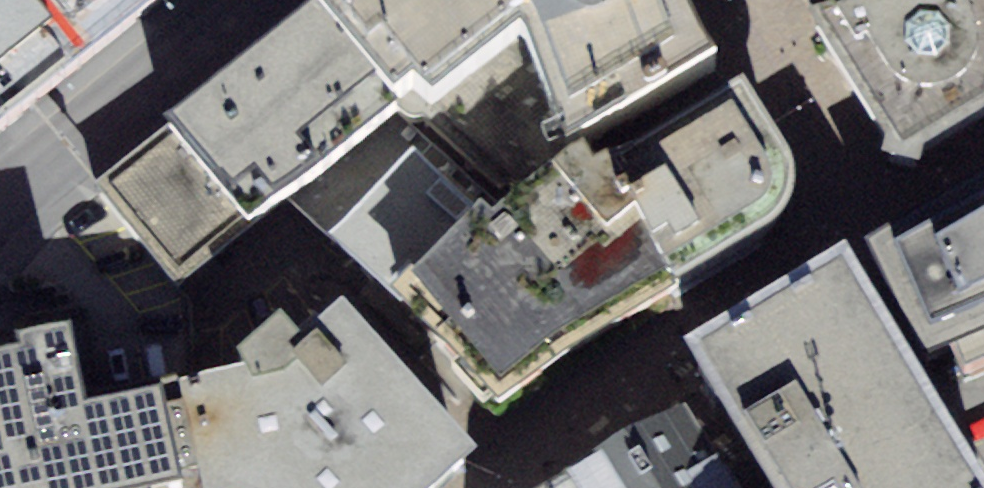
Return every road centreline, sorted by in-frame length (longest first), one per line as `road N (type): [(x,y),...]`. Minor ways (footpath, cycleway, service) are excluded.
road 1 (residential): [(505,487),(581,408),(837,247)]
road 2 (secondary): [(0,215),(268,0)]
road 3 (residential): [(727,0),(744,42),(845,202),(837,247)]
road 4 (residential): [(837,247),(983,171)]

